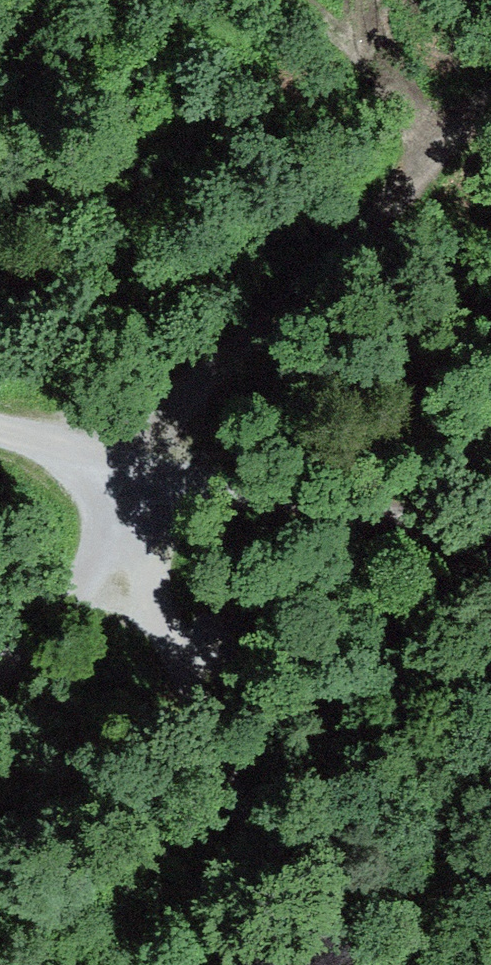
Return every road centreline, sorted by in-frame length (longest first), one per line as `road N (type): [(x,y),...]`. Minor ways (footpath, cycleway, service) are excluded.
road 1 (track): [(310,964),(162,637),(144,562),(141,463)]
road 2 (track): [(490,100),(202,378),(141,463)]
road 3 (track): [(490,524),(334,506),(141,463)]
road 4 (track): [(141,463),(84,575),(0,670)]
road 5 (track): [(141,463),(0,430)]

